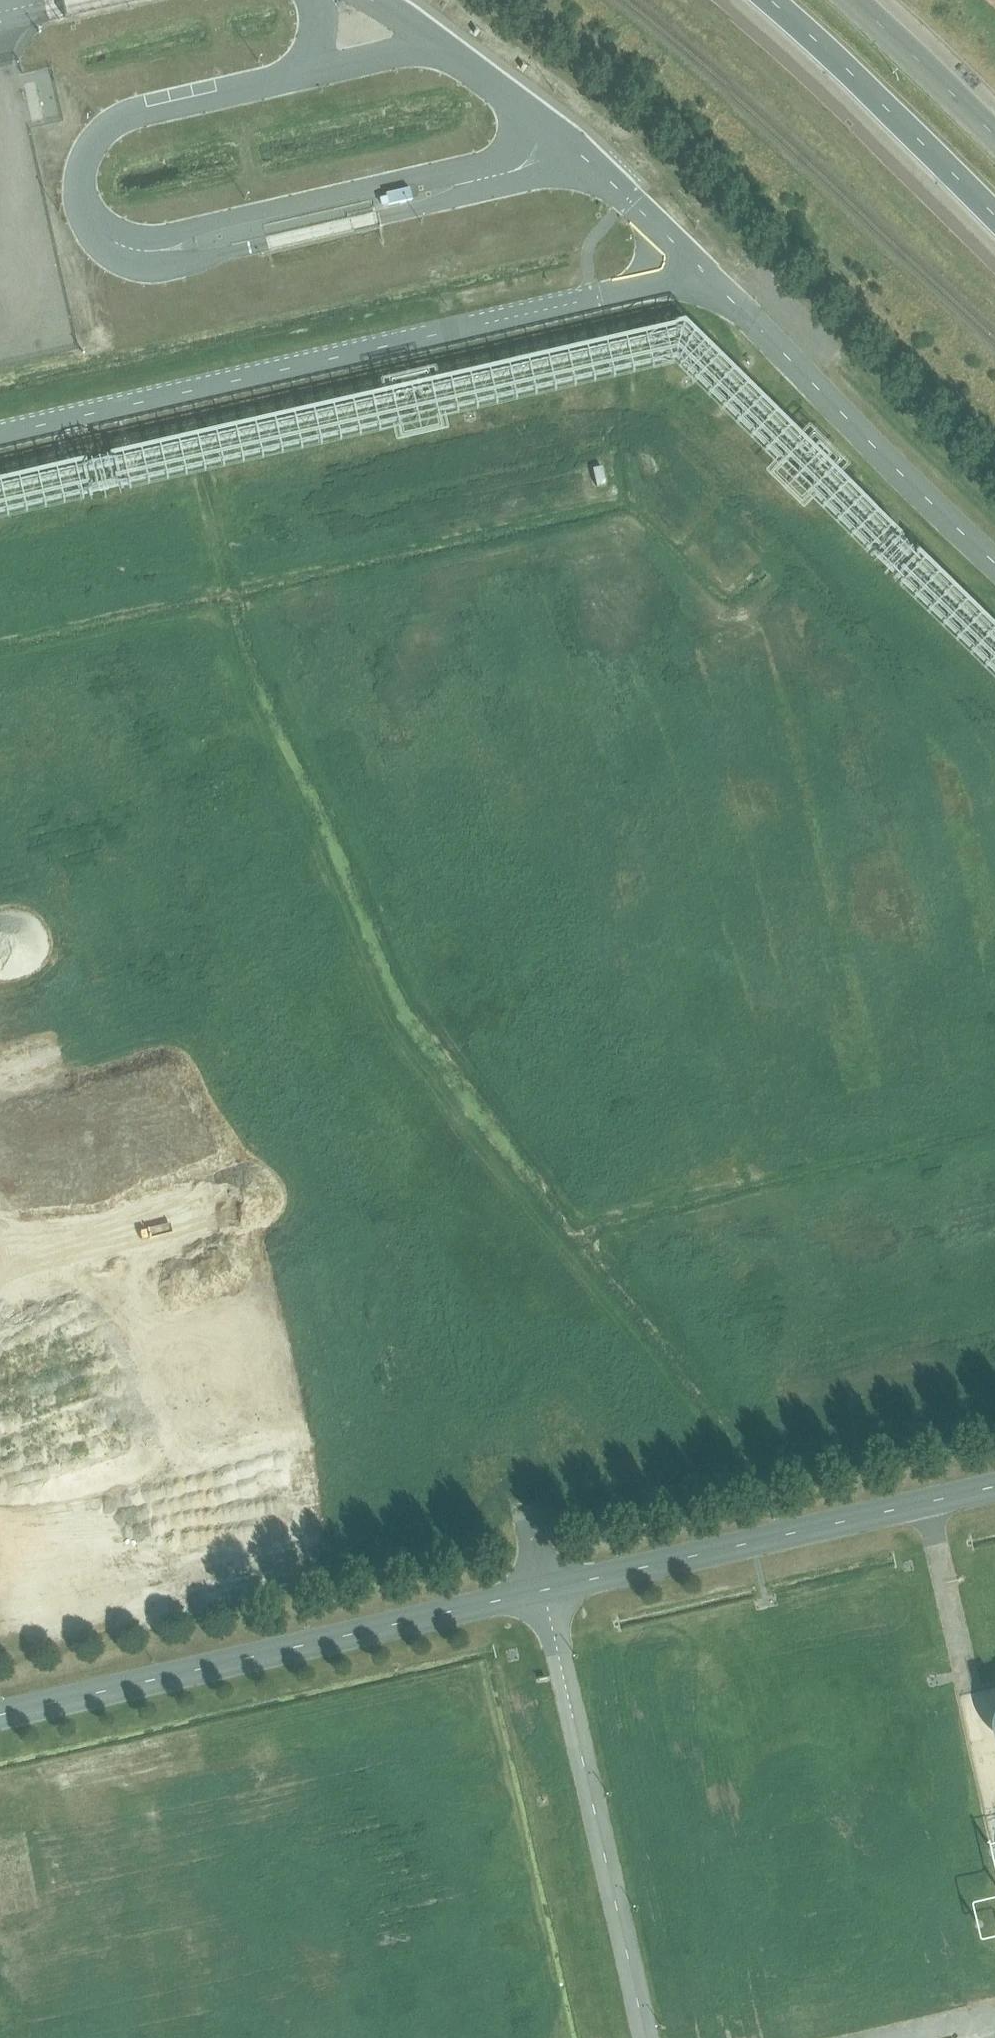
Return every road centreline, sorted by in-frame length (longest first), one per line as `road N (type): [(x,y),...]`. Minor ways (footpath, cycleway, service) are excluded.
road 1 (primary): [(787,0),(994,211)]
road 2 (primary): [(994,144),(853,0)]

